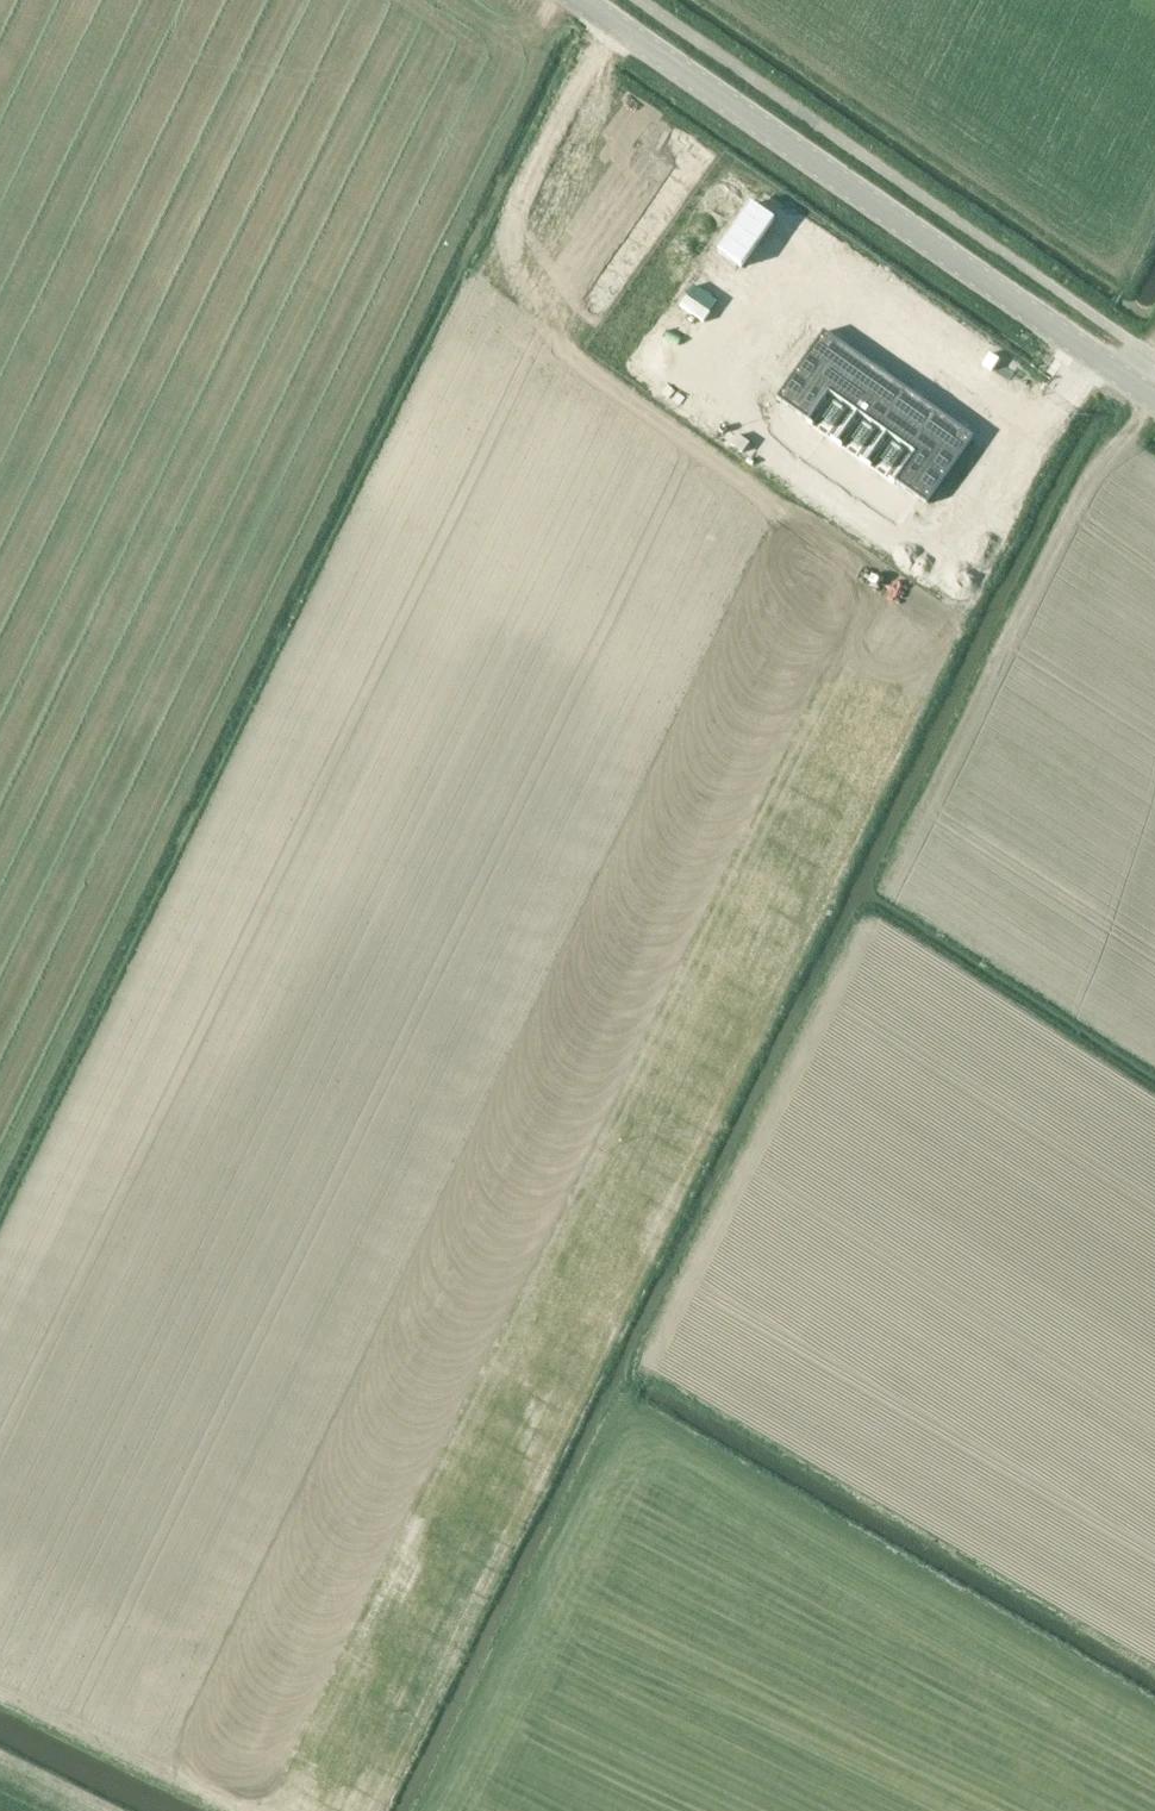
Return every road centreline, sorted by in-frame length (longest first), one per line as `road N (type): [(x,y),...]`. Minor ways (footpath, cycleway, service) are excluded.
road 1 (tertiary): [(1154,402),(581,0)]

